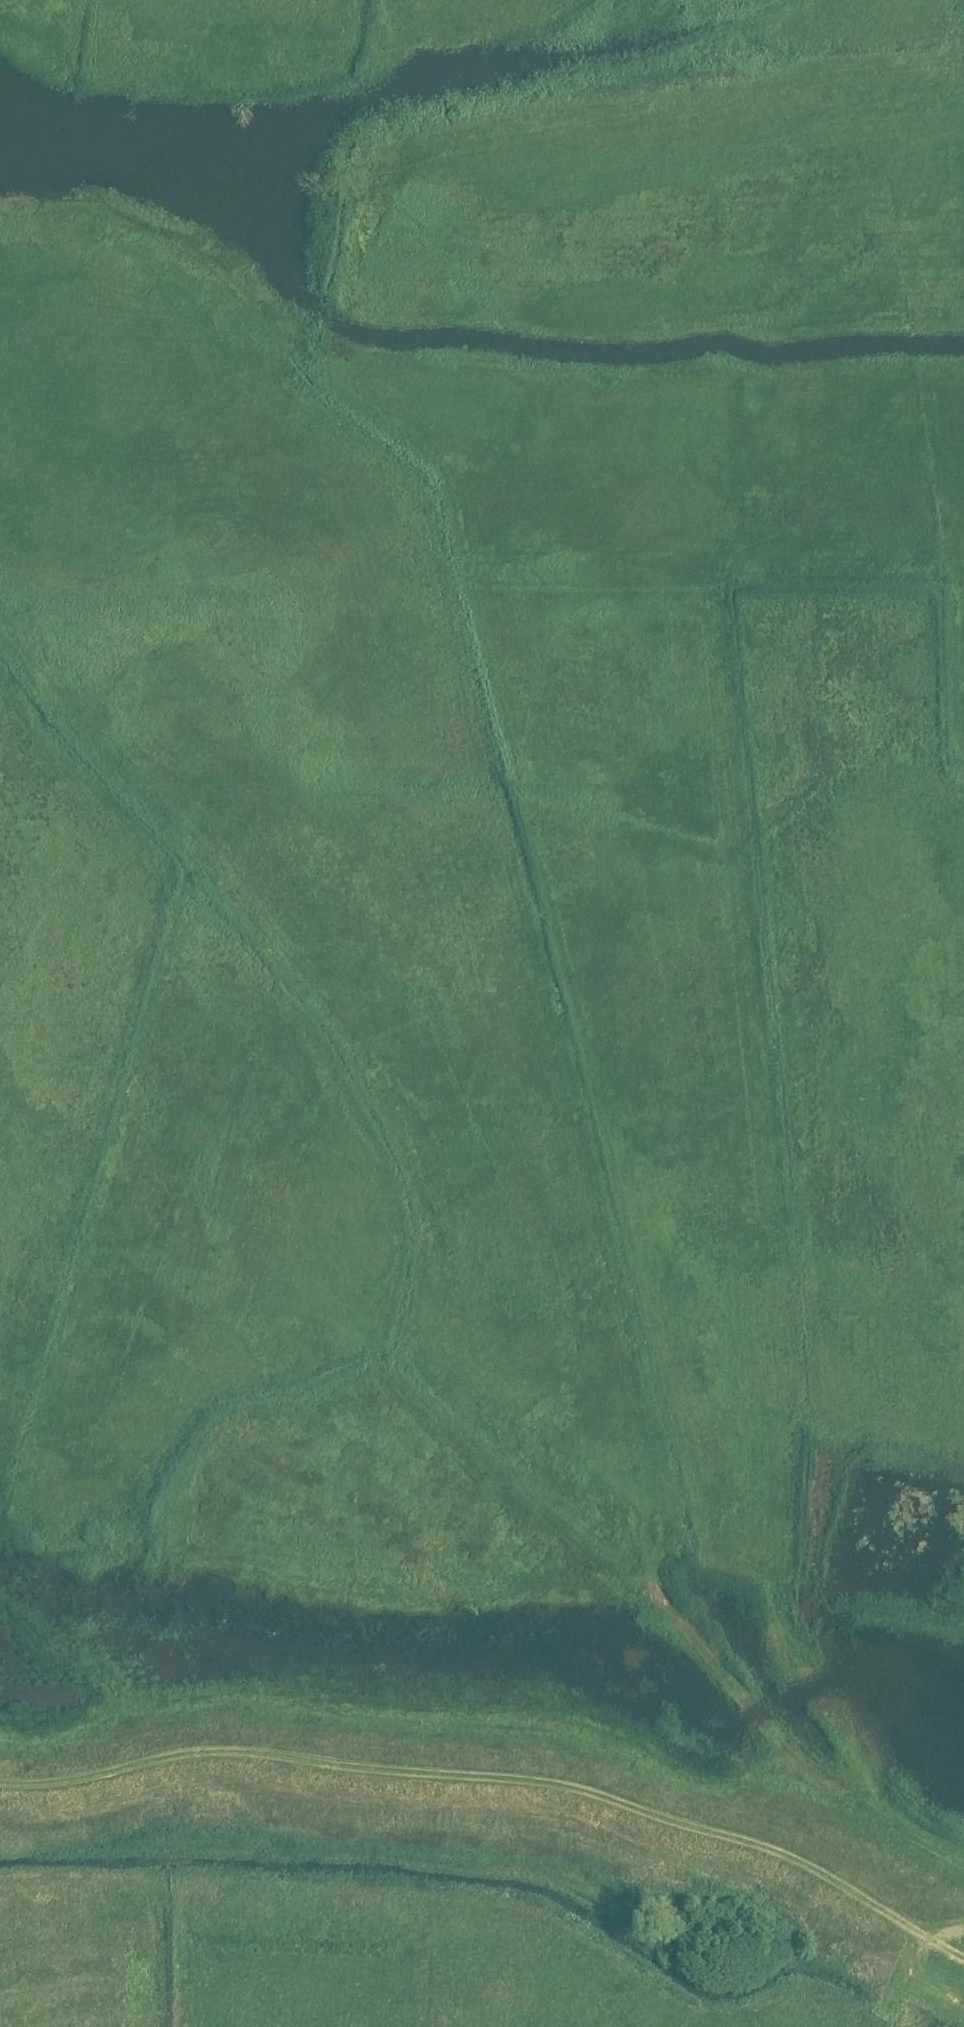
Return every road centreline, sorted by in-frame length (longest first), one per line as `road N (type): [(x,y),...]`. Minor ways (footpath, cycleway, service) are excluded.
road 1 (track): [(876,2026),(915,1963),(963,1931)]

